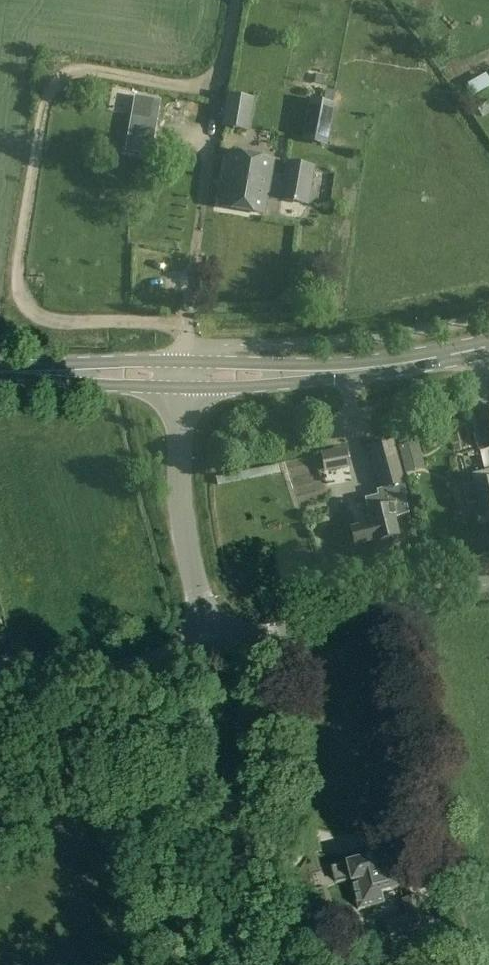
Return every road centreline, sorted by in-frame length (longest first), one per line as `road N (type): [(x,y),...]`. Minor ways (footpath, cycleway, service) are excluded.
road 1 (unclassified): [(209,650),(488,580)]
road 2 (unclassified): [(182,389),(181,521),(209,650)]
road 3 (unclassified): [(0,702),(209,650)]
road 4 (secondary): [(301,374),(488,348)]
road 5 (secondary): [(182,389),(257,386),(301,374)]

